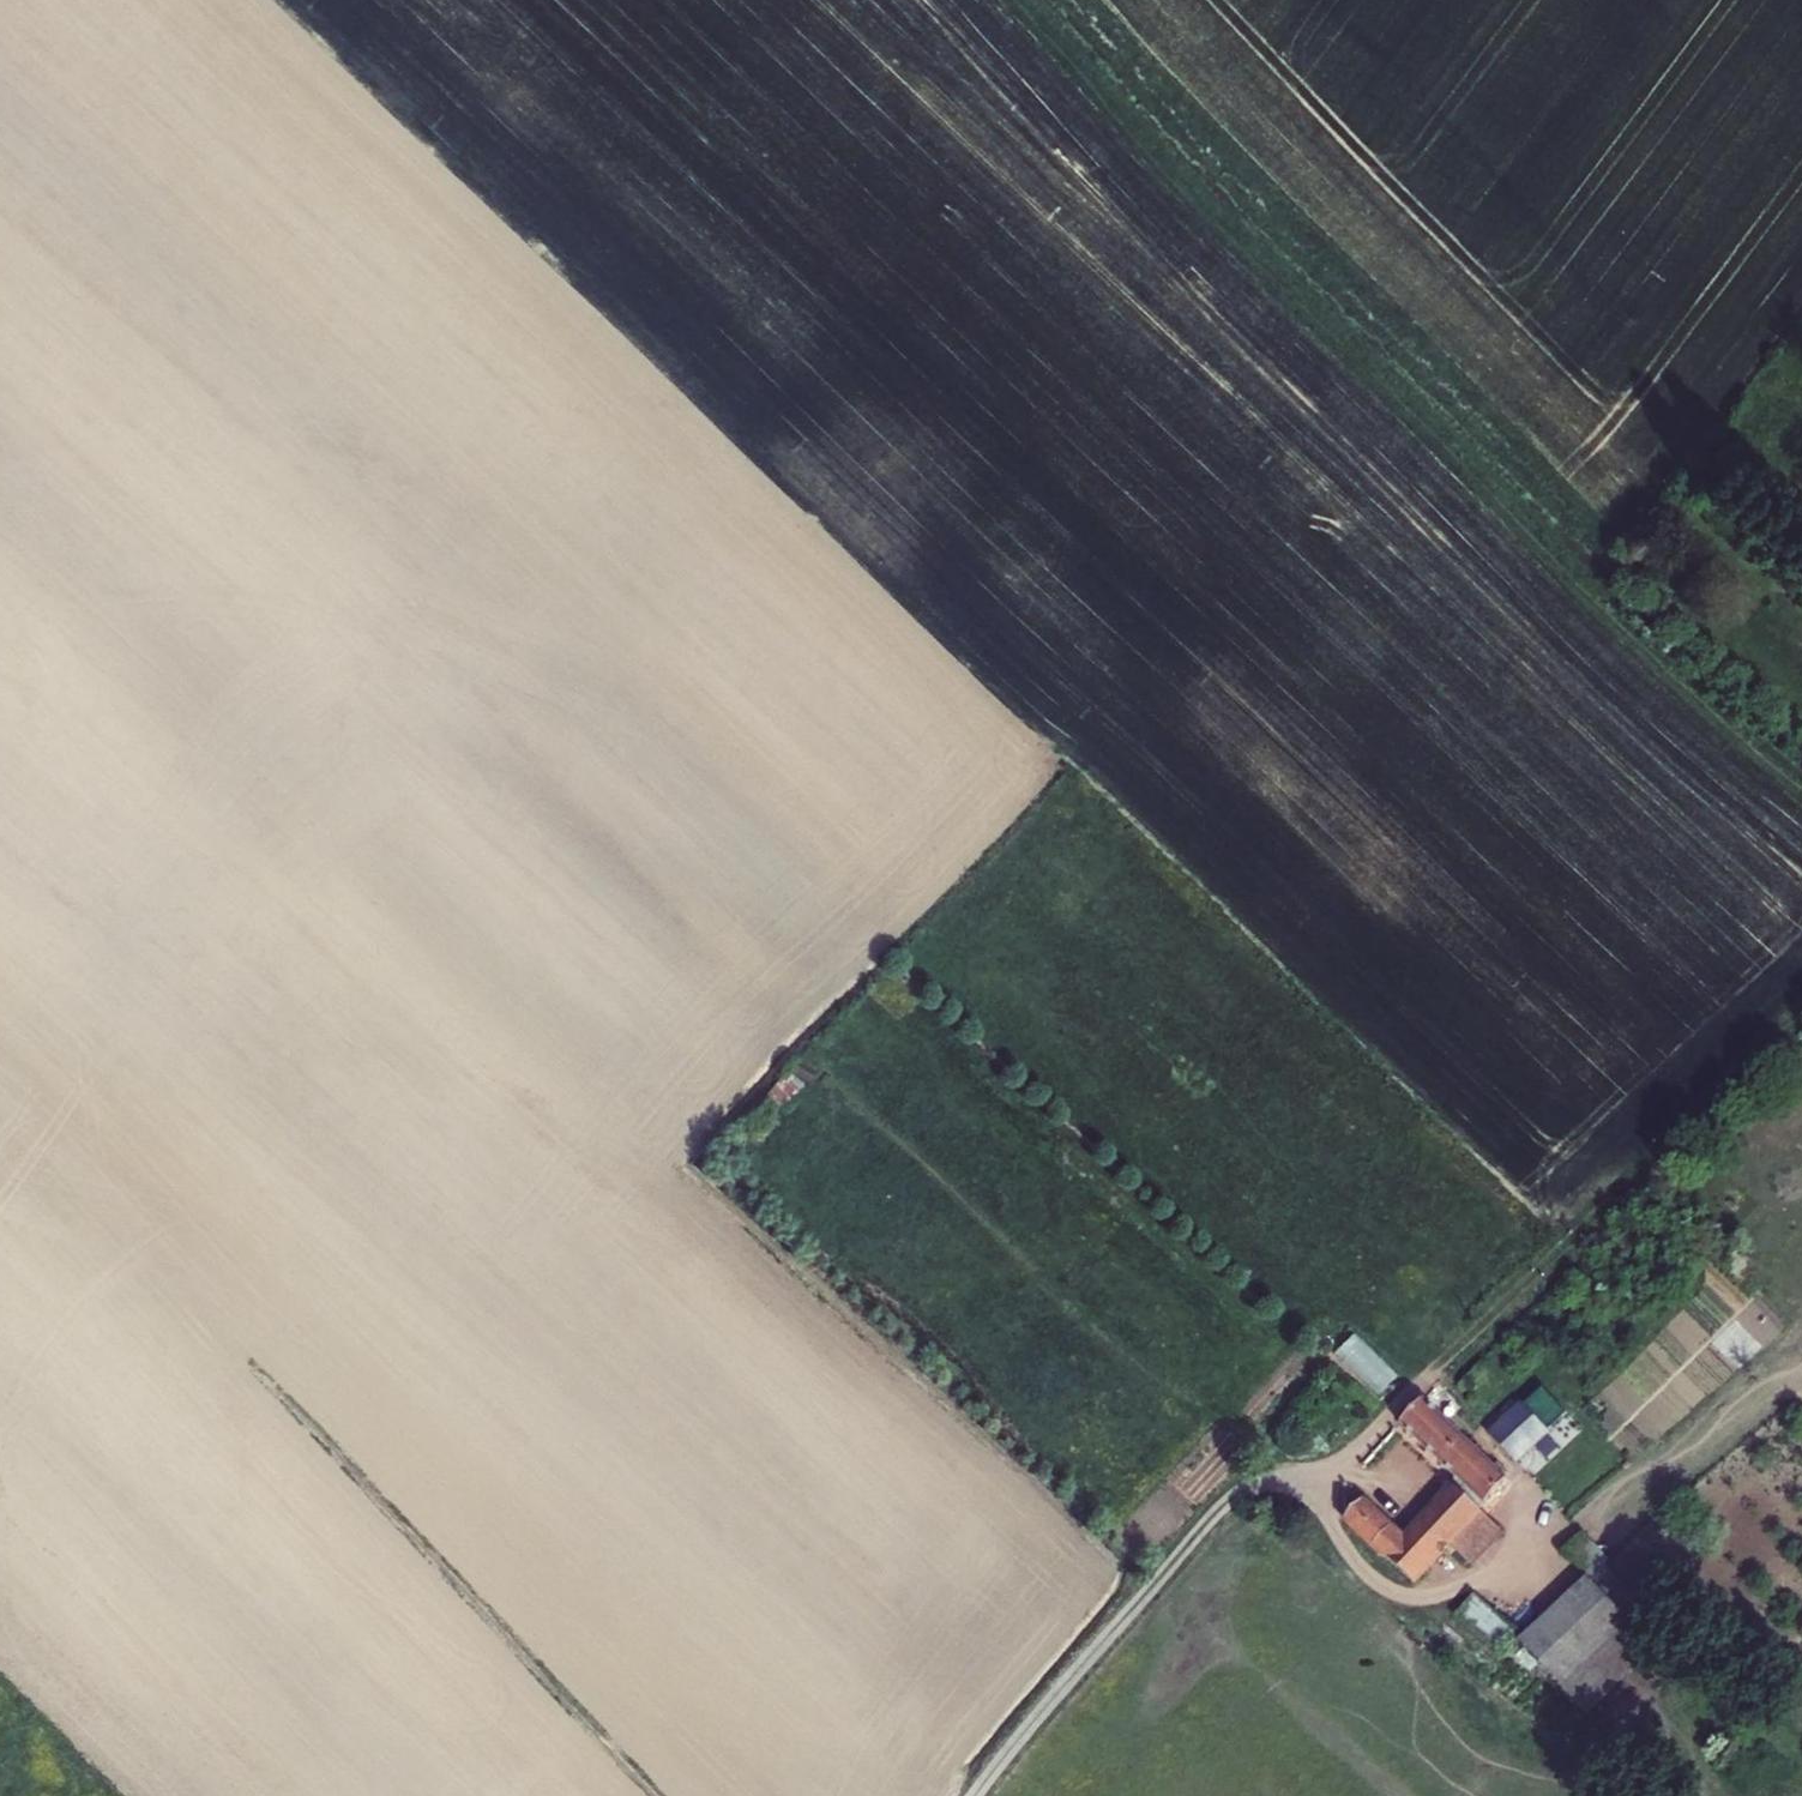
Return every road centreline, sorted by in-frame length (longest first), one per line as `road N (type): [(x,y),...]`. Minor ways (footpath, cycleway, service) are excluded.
road 1 (track): [(972,1795),(1256,1484),(1296,1476),(1322,1481),(1337,1539),(1371,1582),(1403,1599),(1472,1586)]

